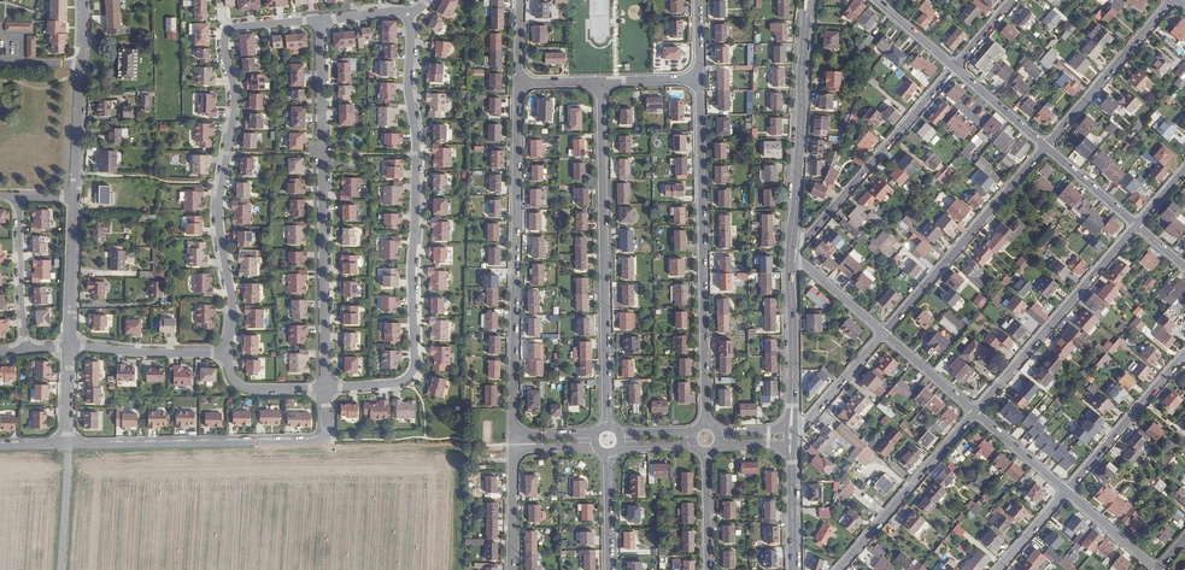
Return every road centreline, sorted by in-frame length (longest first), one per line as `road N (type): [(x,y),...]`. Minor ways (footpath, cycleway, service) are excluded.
road 1 (residential): [(408,14),(416,141),(413,370),(400,383),(326,388)]
road 2 (residential): [(320,19),(234,28),(226,35),(236,100),(219,208),(233,305),(225,355)]
road 3 (residential): [(326,388),(320,19)]
road 4 (residential): [(513,435),(517,82)]
road 5 (residential): [(607,427),(600,81)]
road 6 (residential): [(705,425),(698,80)]
road 7 (residential): [(326,388),(326,432),(319,442),(67,446)]
road 8 (residential): [(975,412),(1137,225)]
road 9 (residential): [(1044,146),(884,333)]
road 10 (secondary): [(809,0),(791,243)]
road 11 (residential): [(791,243),(808,237),(953,68)]
road 12 (residential): [(839,569),(975,412)]
road 13 (residential): [(85,0),(76,199)]
road 14 (residential): [(1174,0),(1044,146)]
road 15 (residential): [(1184,353),(1066,491)]
road 16 (secondary): [(790,256),(791,427)]
road 17 (residential): [(19,197),(27,351)]
road 18 (residential): [(225,355),(71,348)]
road 19 (residential): [(76,199),(71,348)]
road 20 (residential): [(884,333),(805,424),(791,427)]
road 21 (secondary): [(789,445),(793,569)]
road 22 (residential): [(67,446),(61,569)]
road 23 (residential): [(1137,225),(1044,146)]
road 24 (residential): [(884,333),(790,256)]
road 25 (residential): [(511,569),(512,448)]
road 26 (residential): [(975,412),(884,333)]
road 27 (residential): [(1066,491),(975,412)]
road 28 (residential): [(326,388),(244,388),(225,355)]
road 29 (residential): [(1157,569),(1066,491)]

